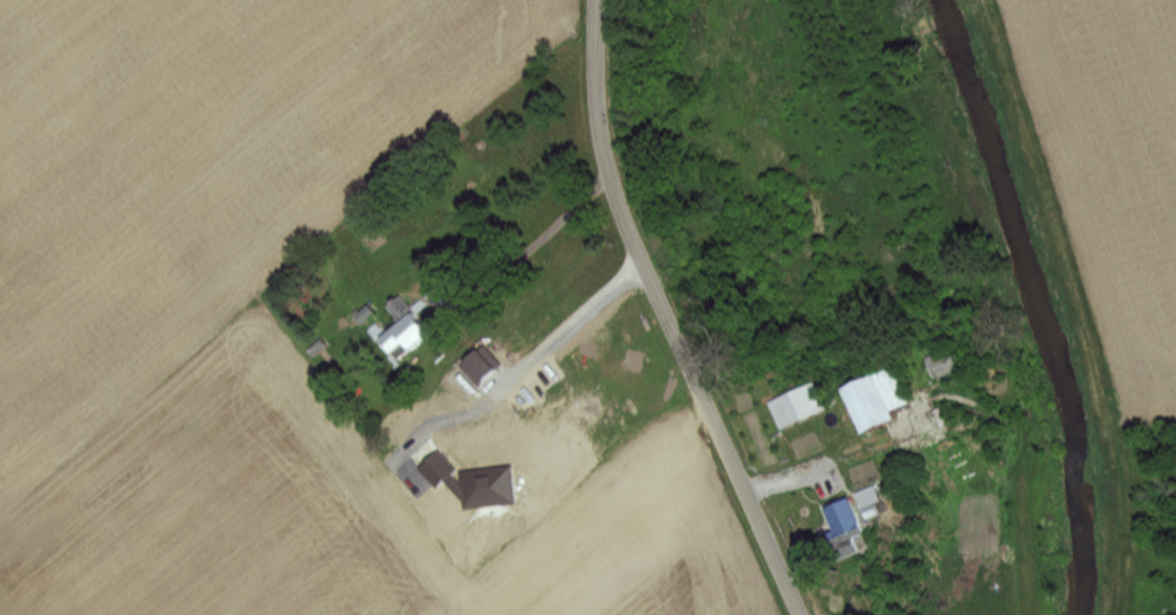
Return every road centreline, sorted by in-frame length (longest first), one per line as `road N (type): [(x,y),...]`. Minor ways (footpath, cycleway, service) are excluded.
road 1 (residential): [(804,614),(608,165),(596,0)]

